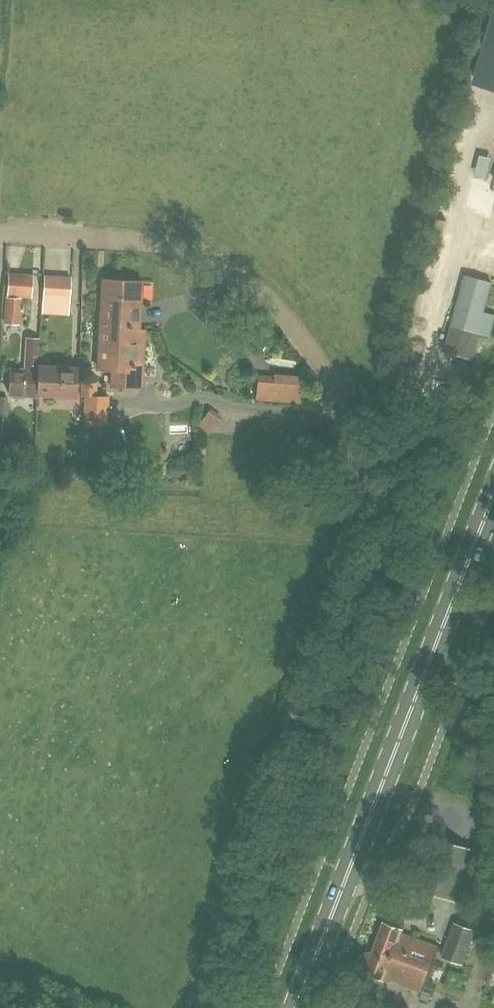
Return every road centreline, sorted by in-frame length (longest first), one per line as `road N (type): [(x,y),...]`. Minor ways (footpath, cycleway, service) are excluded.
road 1 (unclassified): [(213,1007),(237,886),(352,536),(357,452),(302,339),(257,291),(206,256),(144,236),(0,224)]
road 2 (primary): [(296,1007),(493,488)]

